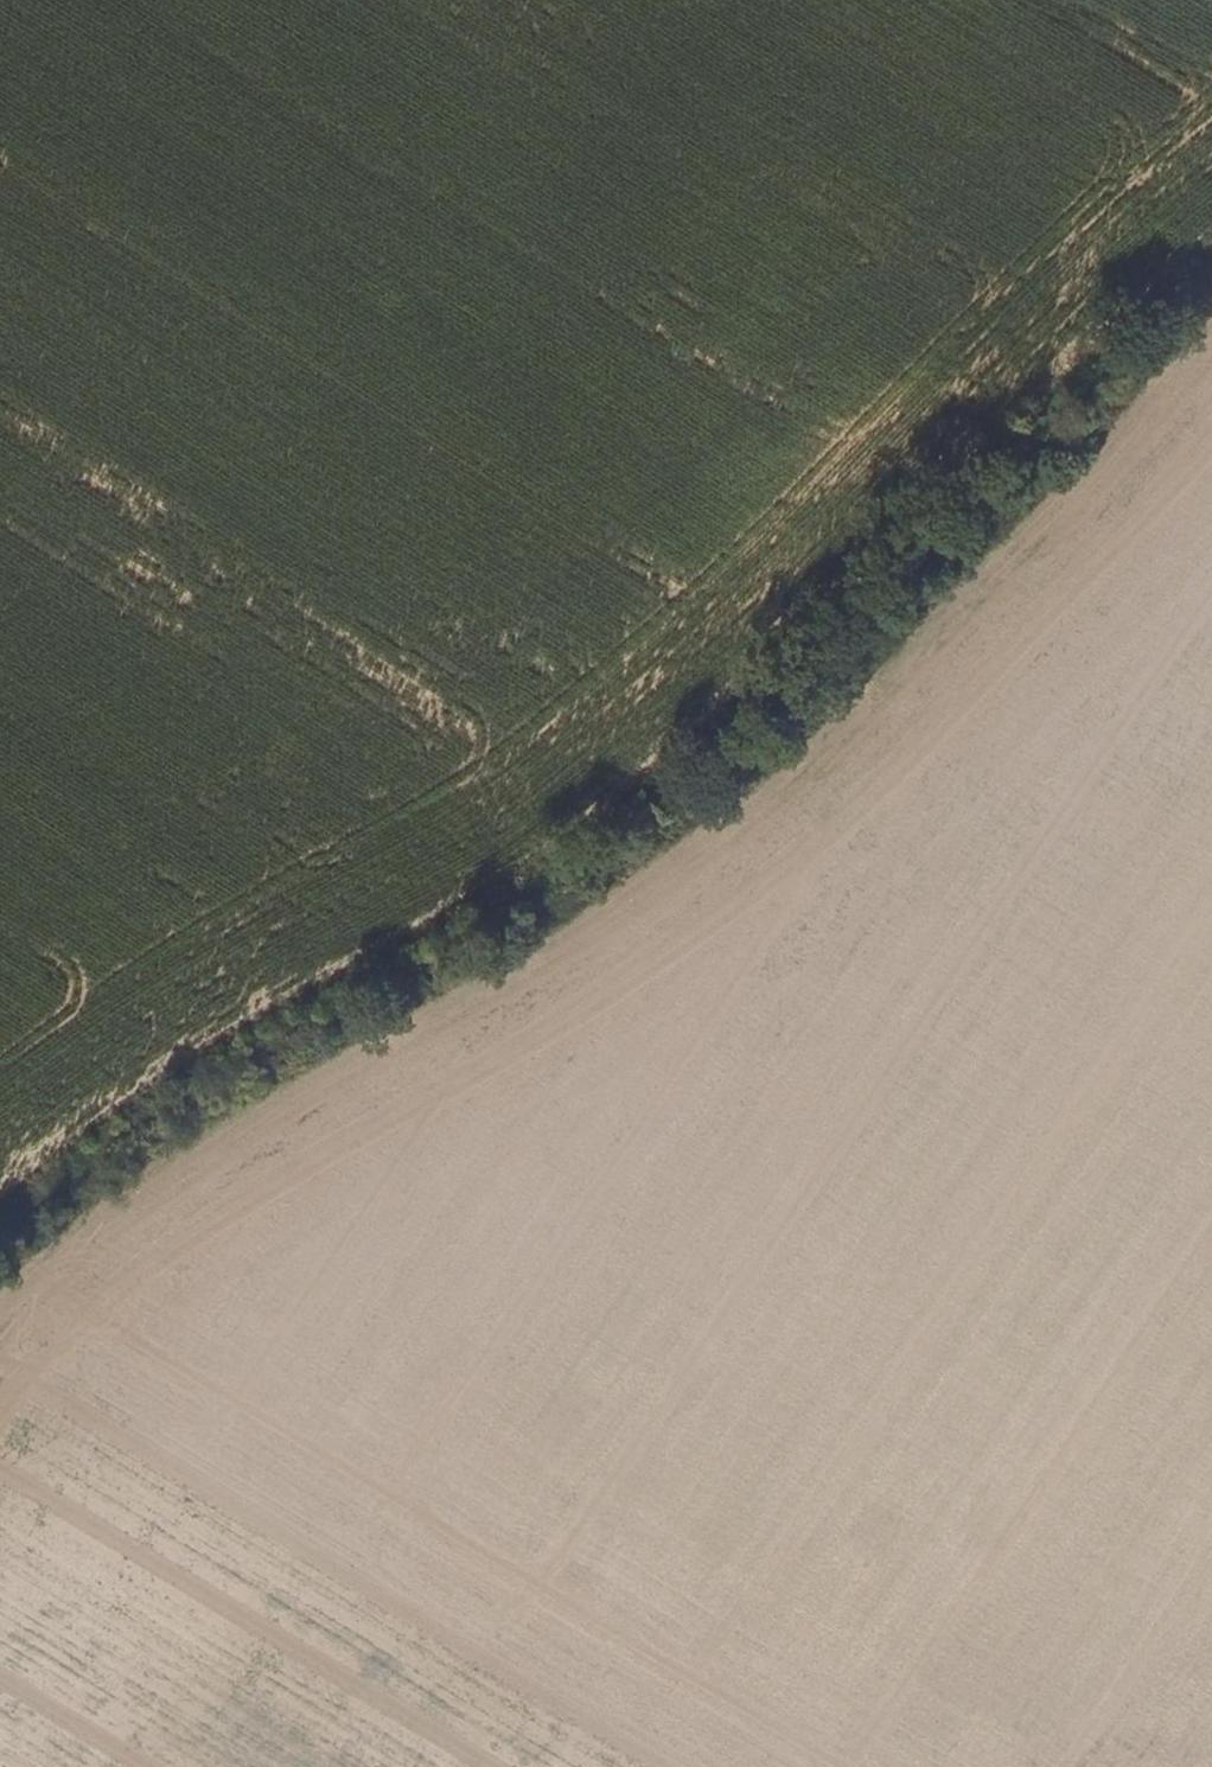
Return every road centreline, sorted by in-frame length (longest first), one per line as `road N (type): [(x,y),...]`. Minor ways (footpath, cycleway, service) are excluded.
road 1 (track): [(1211,283),(1137,380),(691,811),(585,903),(211,1100),(0,1251)]

